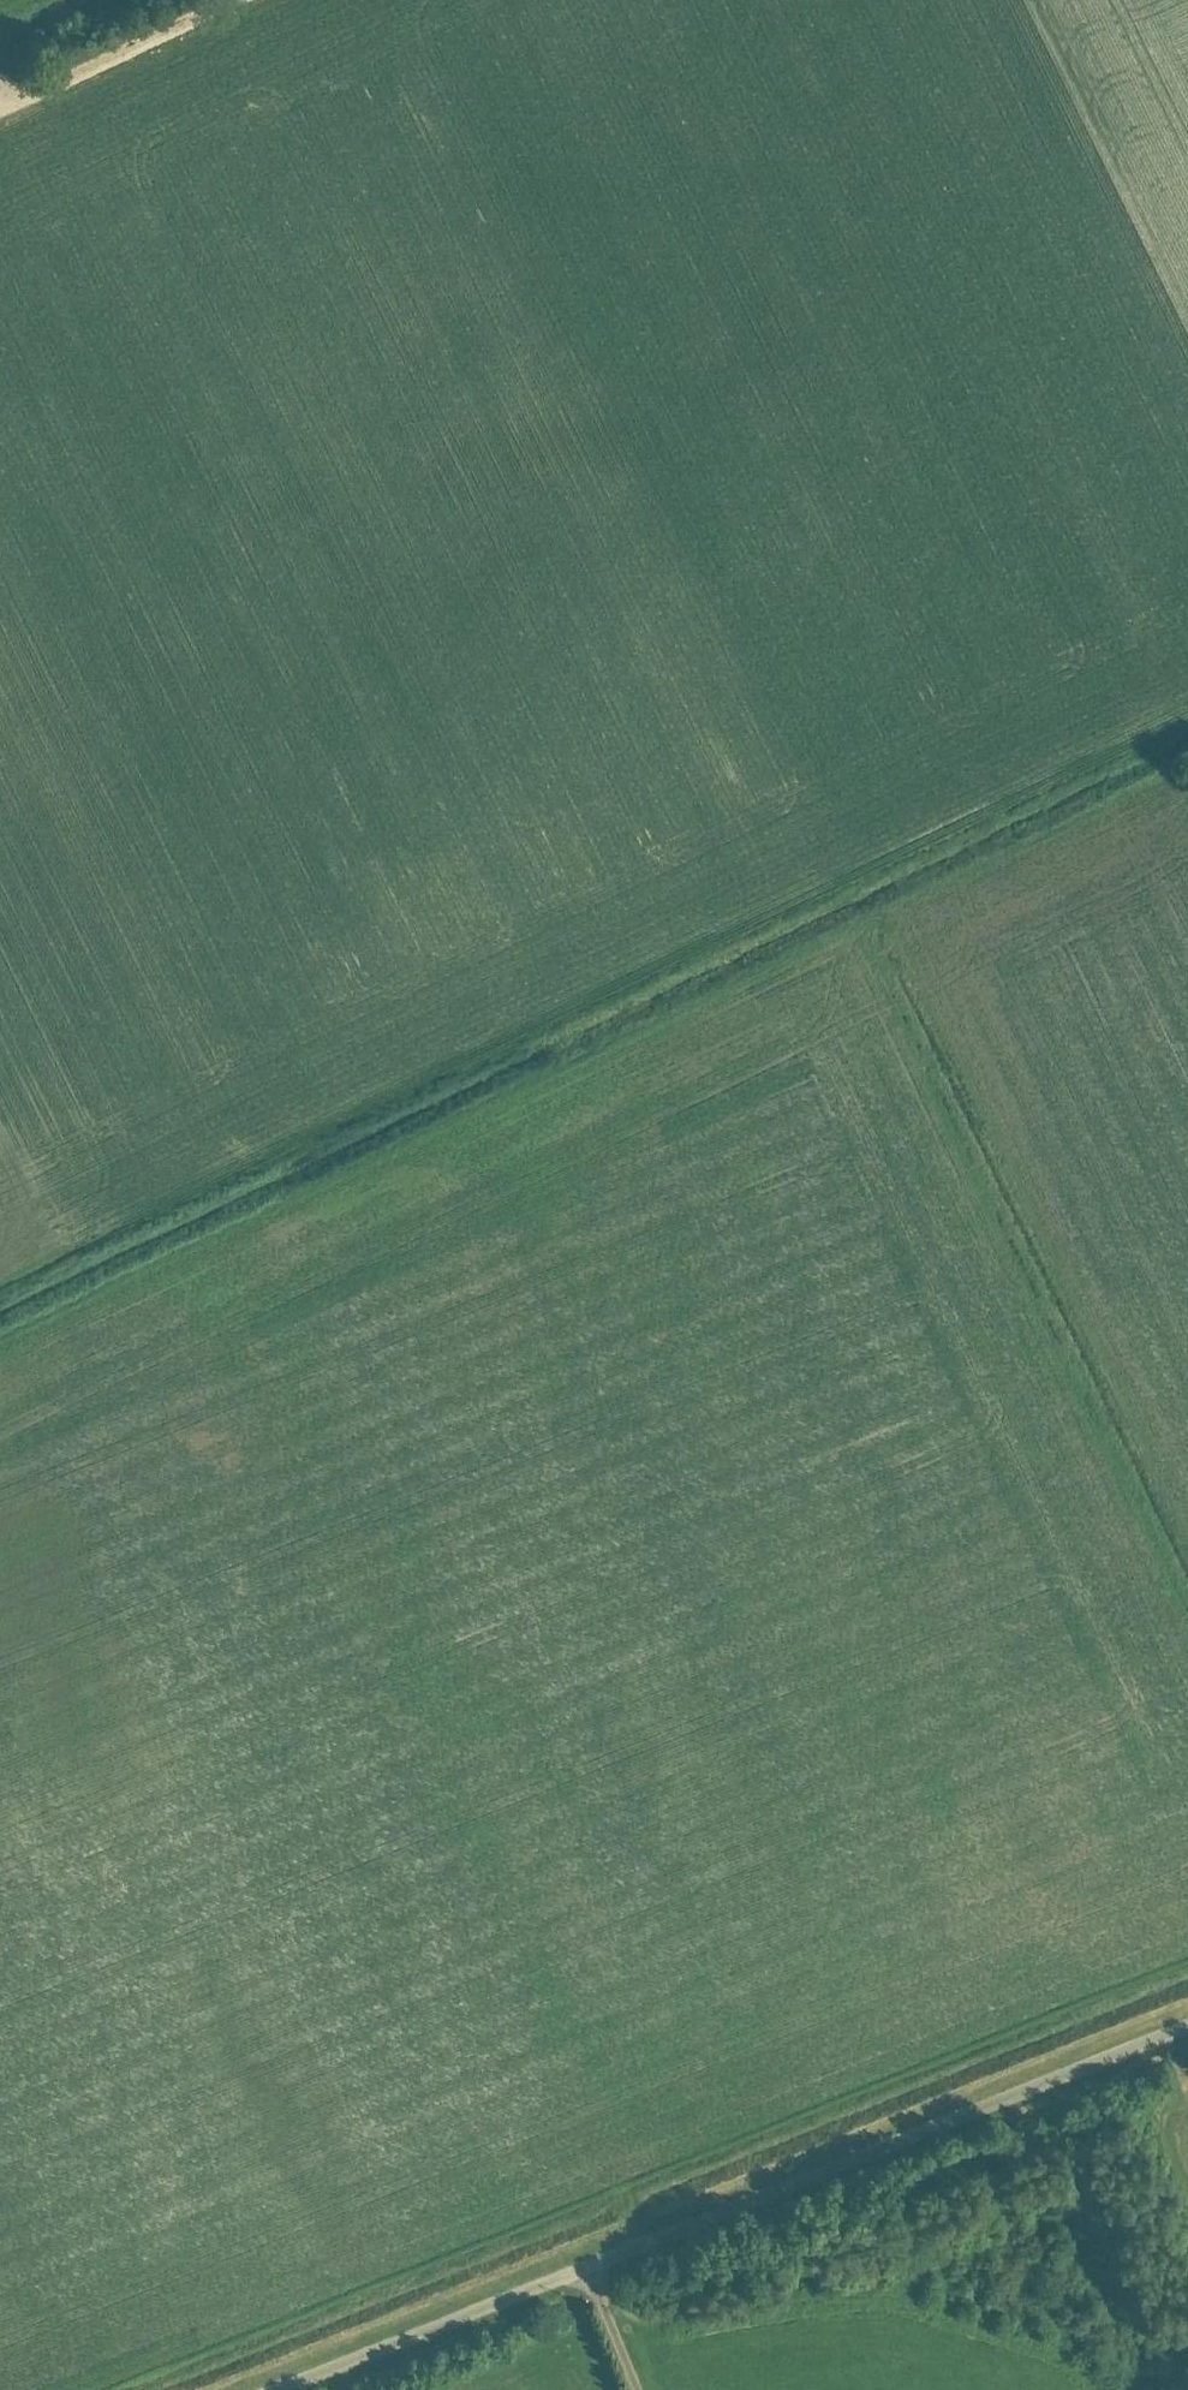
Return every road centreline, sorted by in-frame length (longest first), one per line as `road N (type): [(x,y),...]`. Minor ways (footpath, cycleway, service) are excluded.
road 1 (residential): [(1187,2017),(257,2389)]
road 2 (track): [(0,110),(226,0)]
road 3 (track): [(580,2260),(629,2389)]

